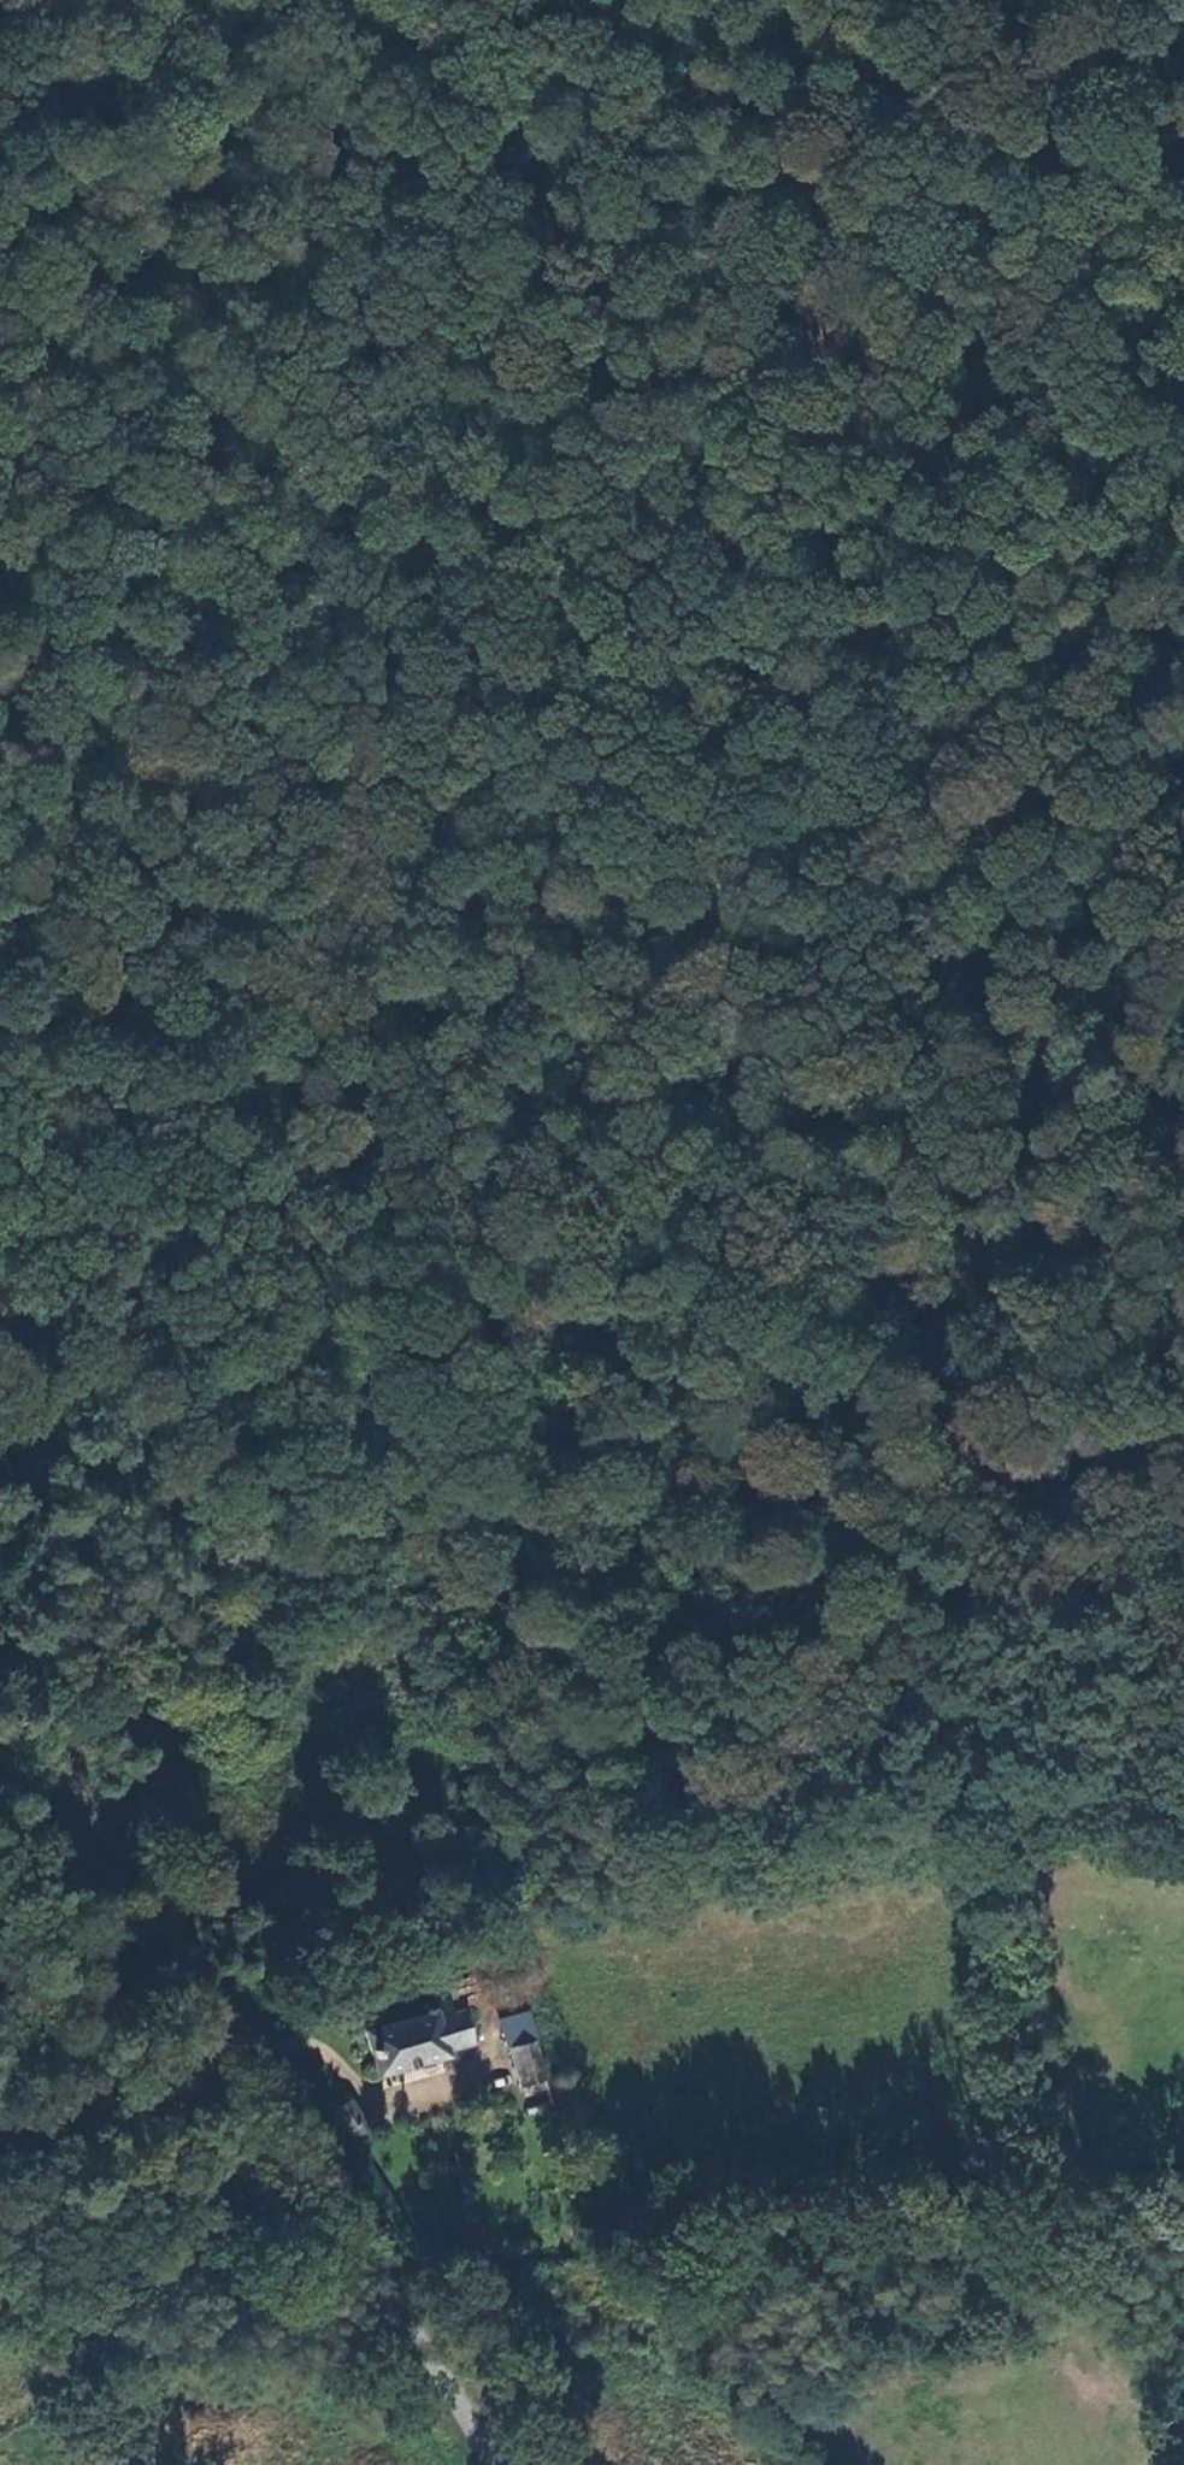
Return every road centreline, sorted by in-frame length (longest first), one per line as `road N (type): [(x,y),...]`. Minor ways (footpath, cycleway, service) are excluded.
road 1 (track): [(496,2464),(0,1644)]

